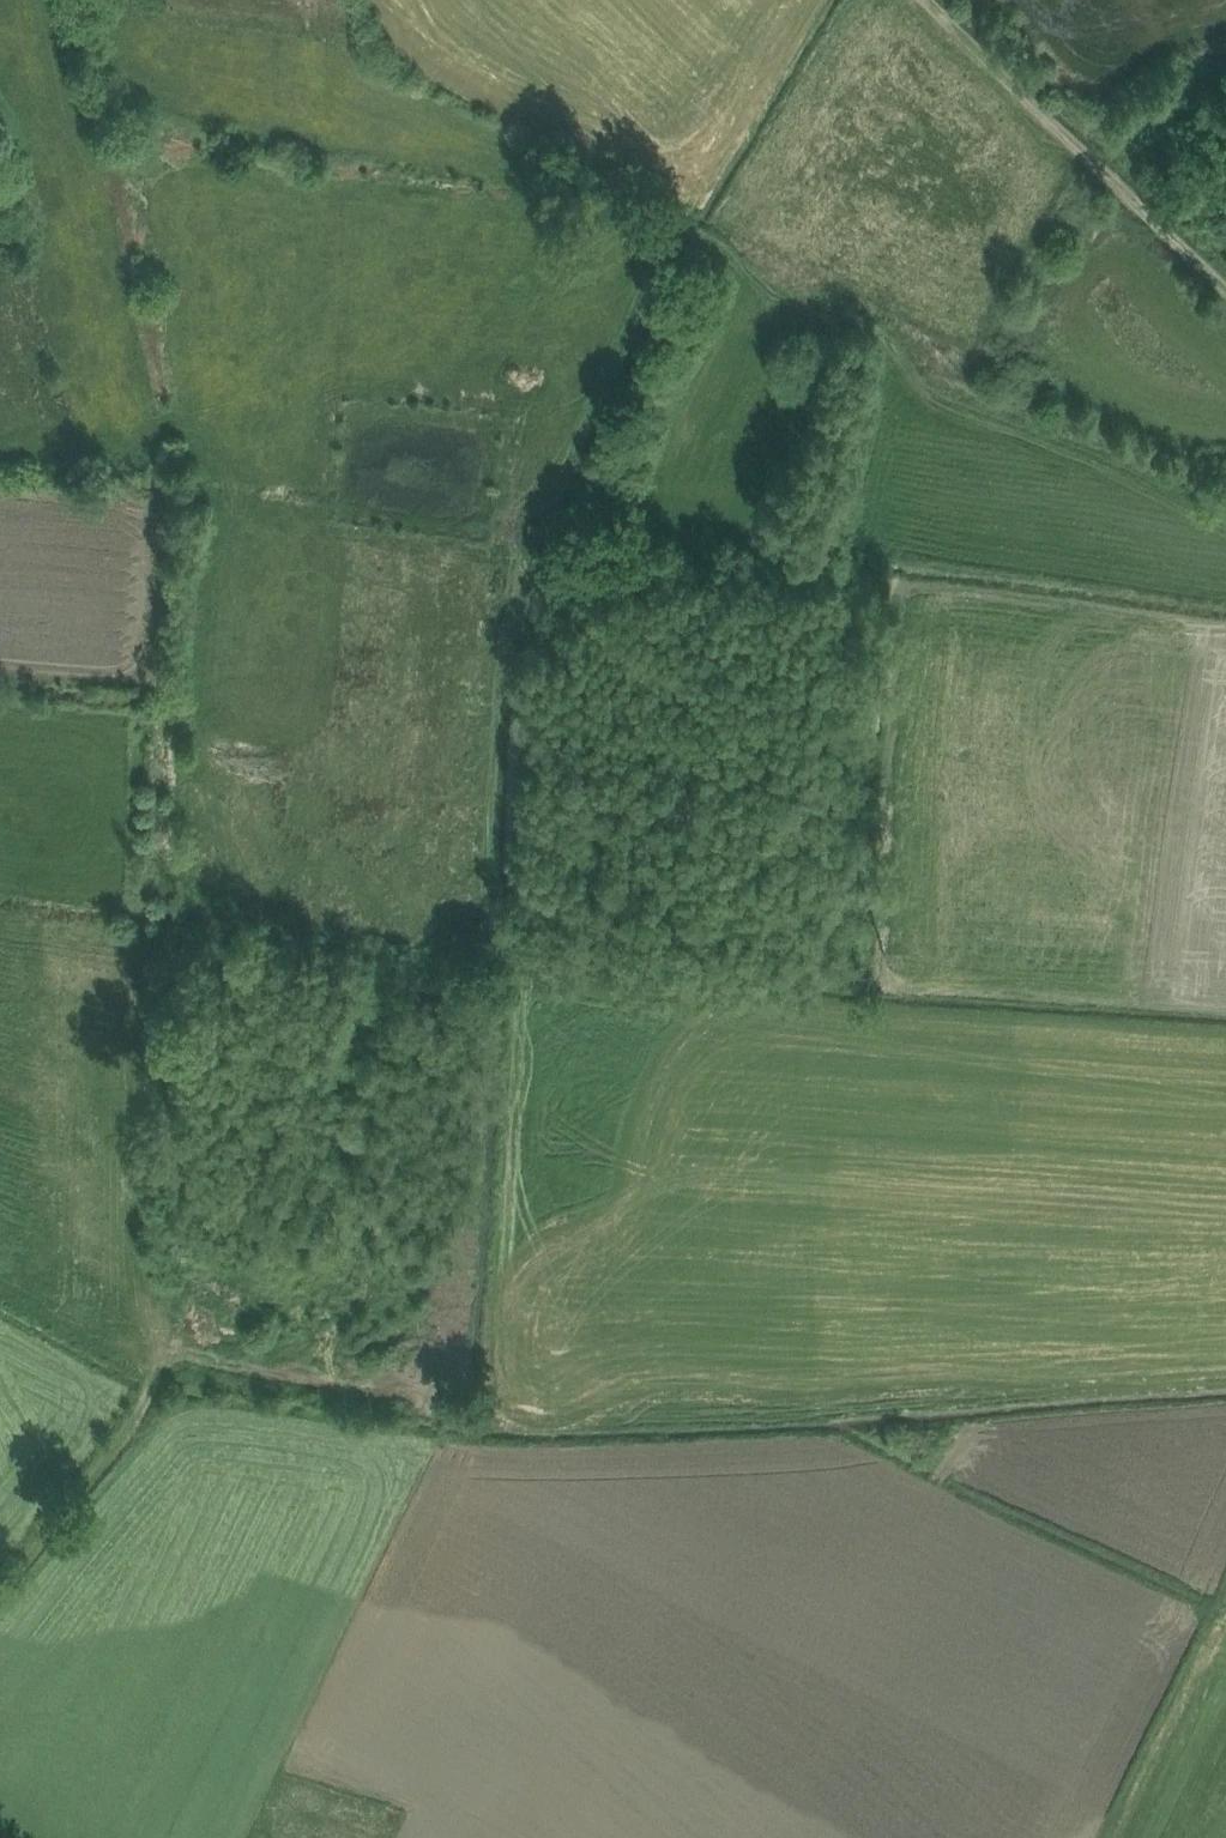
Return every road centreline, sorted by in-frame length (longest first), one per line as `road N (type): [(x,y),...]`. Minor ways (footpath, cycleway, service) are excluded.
road 1 (track): [(0,1591),(105,1462),(162,1374),(191,1363),(480,1399)]
road 2 (track): [(1225,274),(942,0)]

